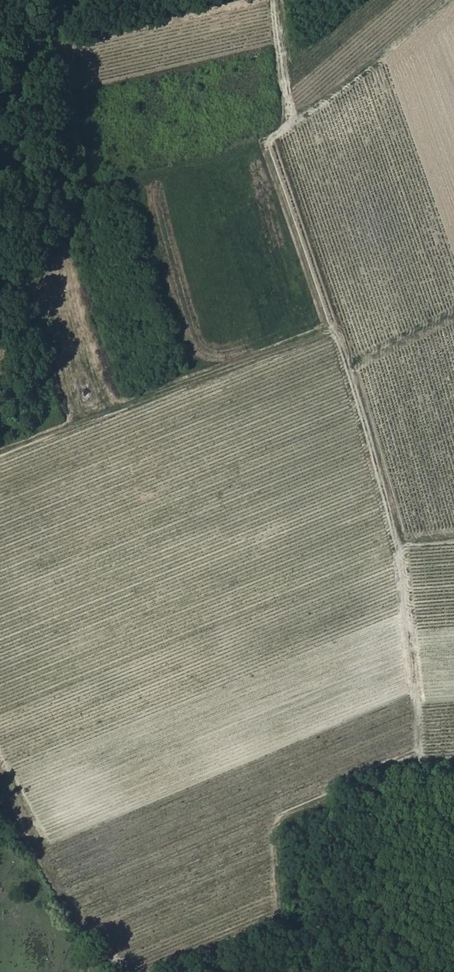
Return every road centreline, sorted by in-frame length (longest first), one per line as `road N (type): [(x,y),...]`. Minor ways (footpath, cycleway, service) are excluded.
road 1 (track): [(274,0),(292,121),(271,140),(343,350),(398,554),(417,761),(453,770)]
road 2 (track): [(292,121),(450,0)]

